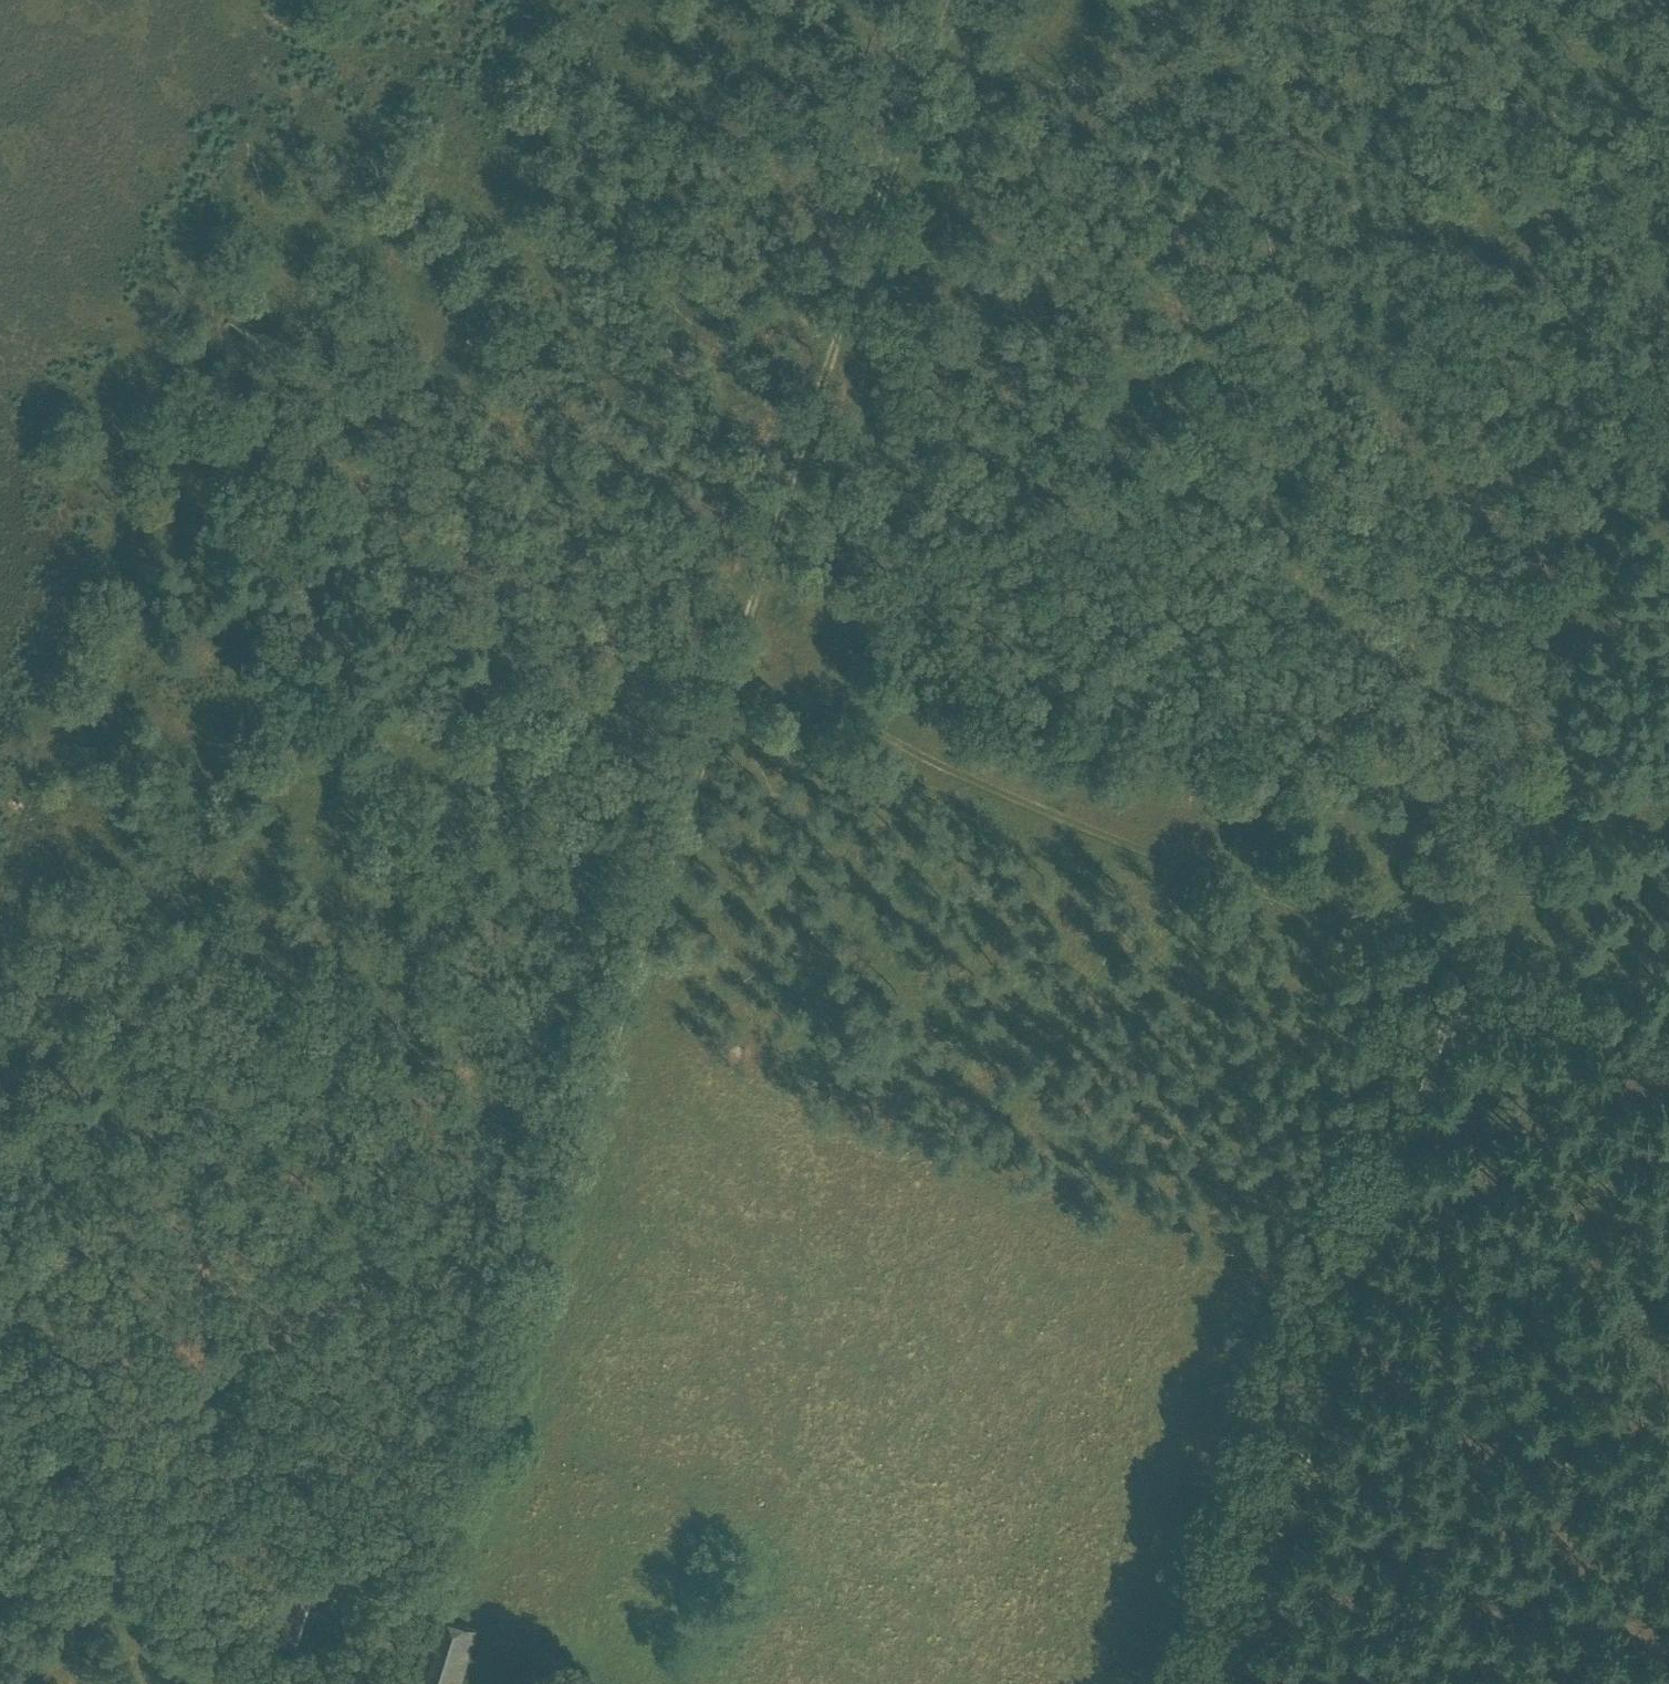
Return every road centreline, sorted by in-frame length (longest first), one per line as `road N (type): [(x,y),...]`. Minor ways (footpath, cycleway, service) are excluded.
road 1 (track): [(0,386),(1075,825),(1486,973)]
road 2 (track): [(0,1584),(219,1668),(231,1683)]

